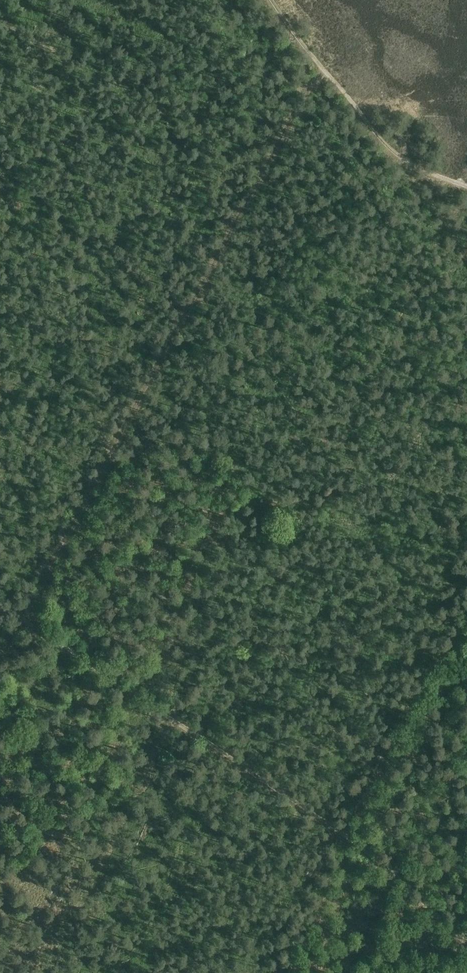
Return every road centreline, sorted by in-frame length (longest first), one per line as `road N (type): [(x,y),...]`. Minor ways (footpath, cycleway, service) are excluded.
road 1 (track): [(274,0),(317,63),(404,157),(466,184)]

